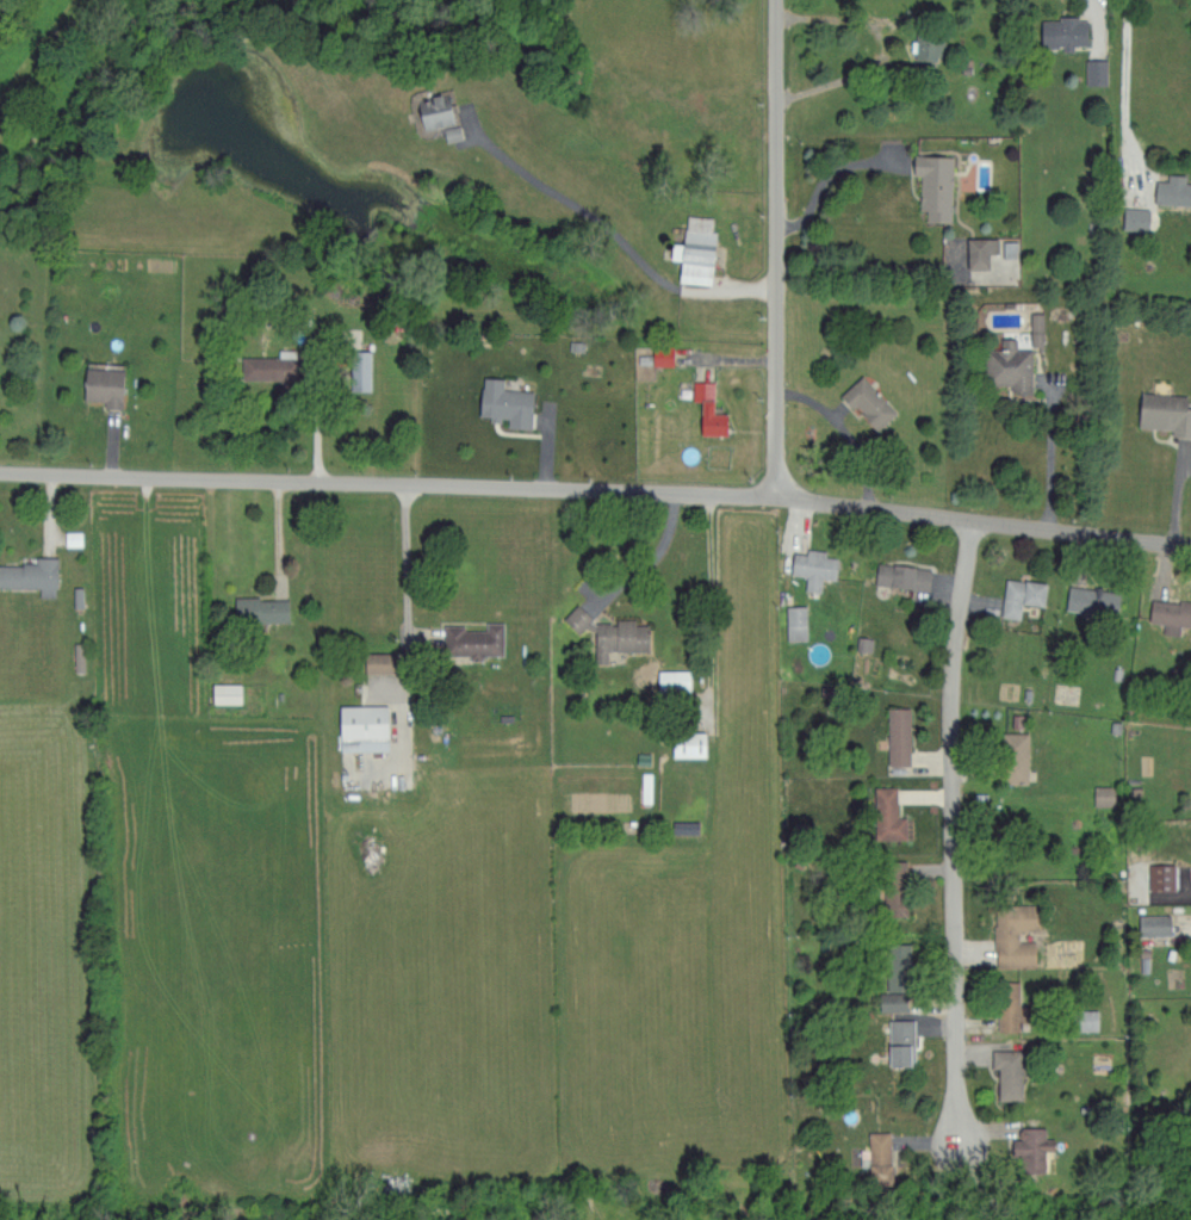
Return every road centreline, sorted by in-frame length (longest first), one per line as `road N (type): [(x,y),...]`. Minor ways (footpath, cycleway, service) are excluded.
road 1 (residential): [(0,473),(773,496)]
road 2 (residential): [(976,522),(955,637),(956,1142),(1022,1219)]
road 3 (tertiary): [(773,496),(774,0)]
road 4 (tertiary): [(773,496),(1190,548)]

